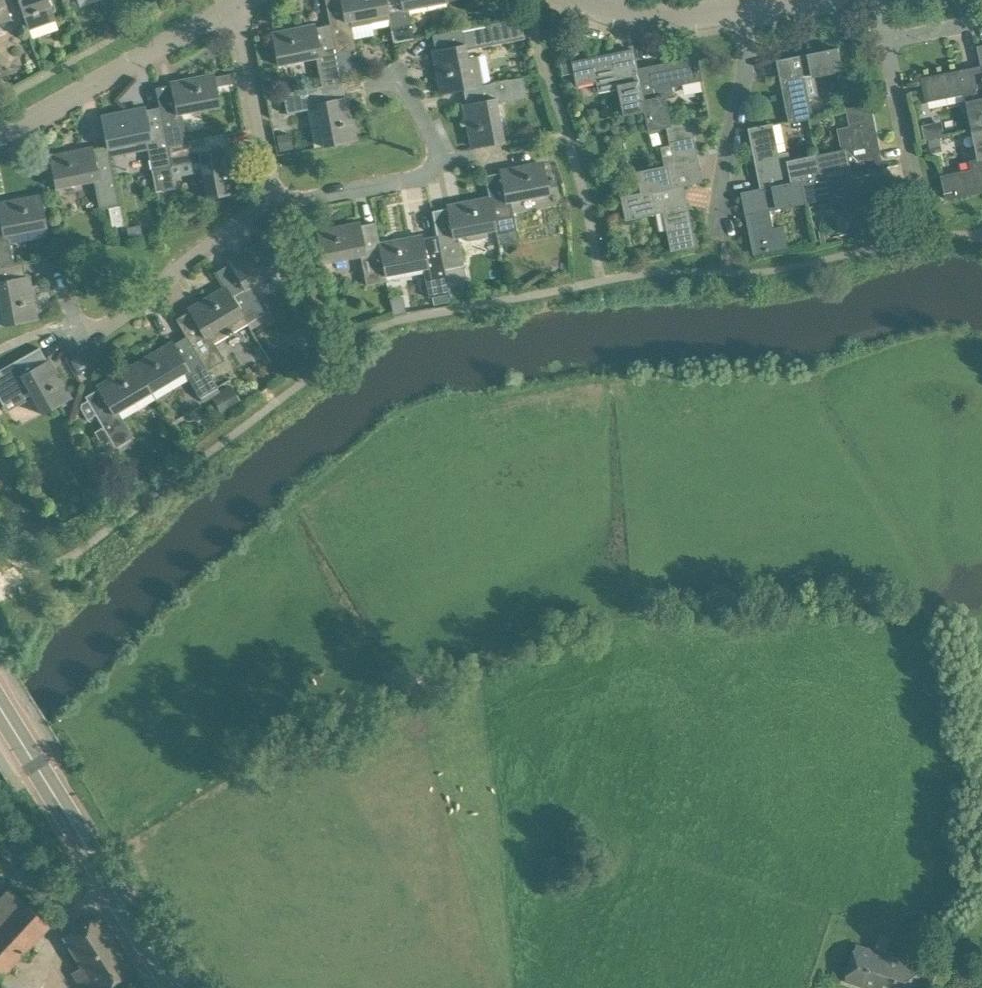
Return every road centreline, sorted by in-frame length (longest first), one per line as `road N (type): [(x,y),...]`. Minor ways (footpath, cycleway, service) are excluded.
road 1 (secondary): [(175,987),(0,707)]
road 2 (residential): [(56,264),(76,321),(92,330),(275,203)]
road 3 (residential): [(0,136),(236,5)]
road 4 (residential): [(723,231),(723,182),(748,51),(741,6)]
road 5 (residential): [(275,203),(236,5)]
road 6 (residential): [(275,203),(416,179),(441,161)]
road 7 (residential): [(918,196),(886,39)]
road 8 (residential): [(741,6),(684,17),(618,13),(587,0)]

